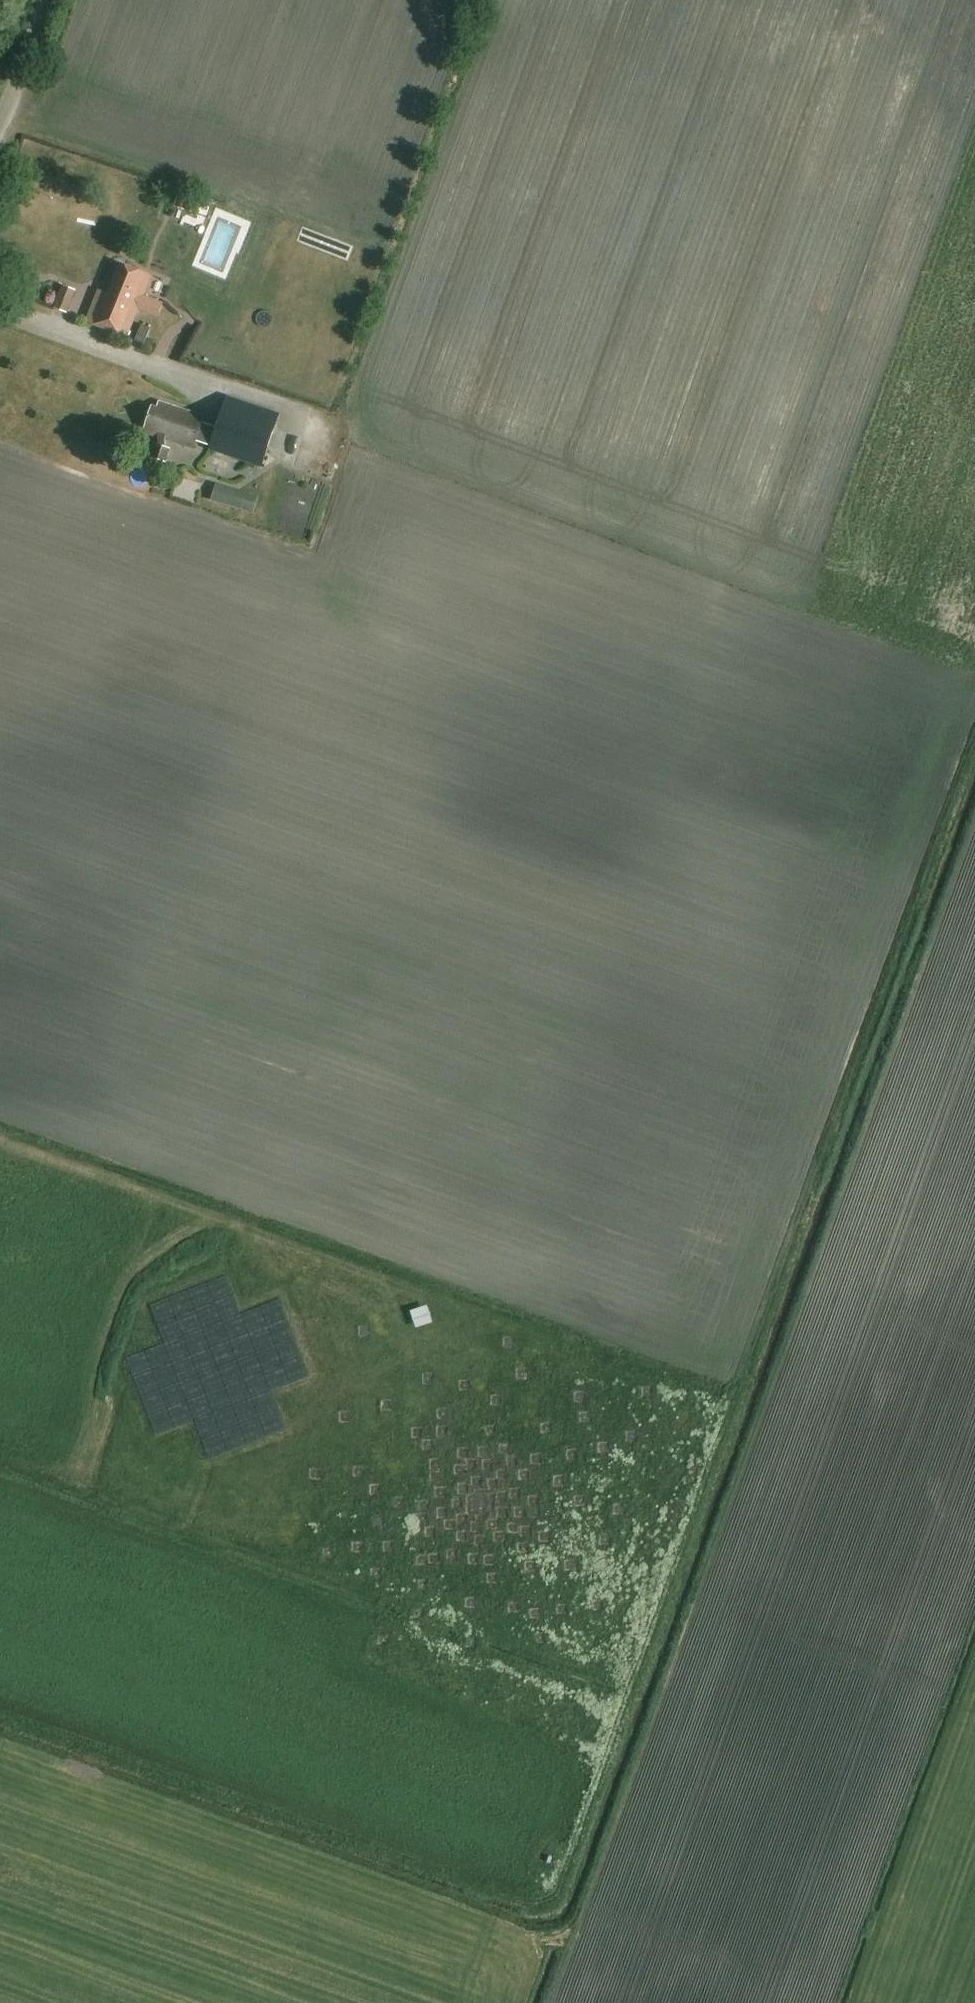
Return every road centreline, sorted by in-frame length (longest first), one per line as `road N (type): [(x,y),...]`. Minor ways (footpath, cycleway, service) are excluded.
road 1 (unclassified): [(0,118),(43,0)]

